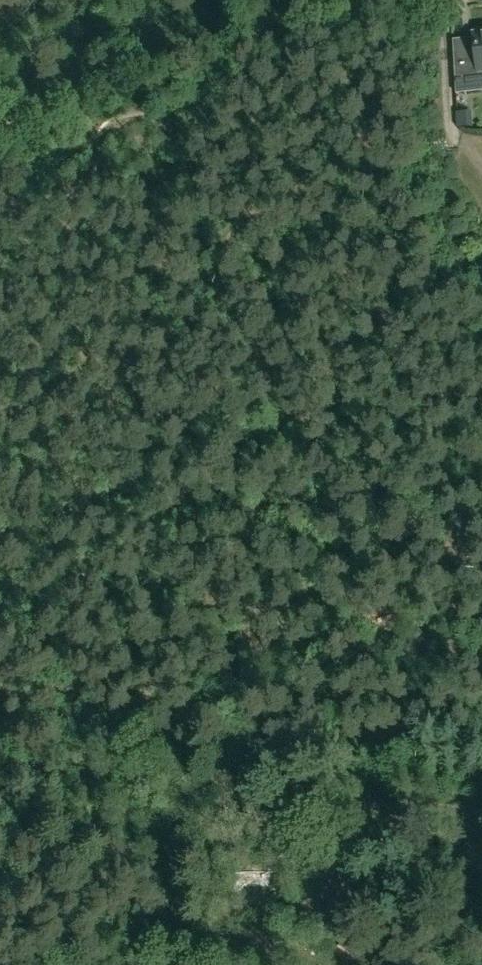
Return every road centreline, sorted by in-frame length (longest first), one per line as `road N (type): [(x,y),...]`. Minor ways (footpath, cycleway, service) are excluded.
road 1 (track): [(0,121),(258,25)]

